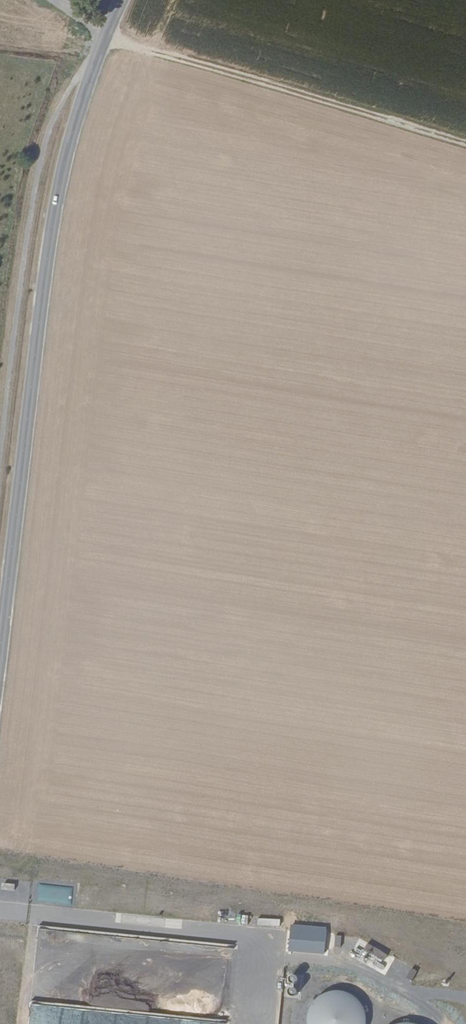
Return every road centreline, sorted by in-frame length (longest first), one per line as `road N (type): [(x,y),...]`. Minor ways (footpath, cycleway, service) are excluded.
road 1 (tertiary): [(124,0),(66,163),(0,682)]
road 2 (track): [(465,151),(106,37)]

